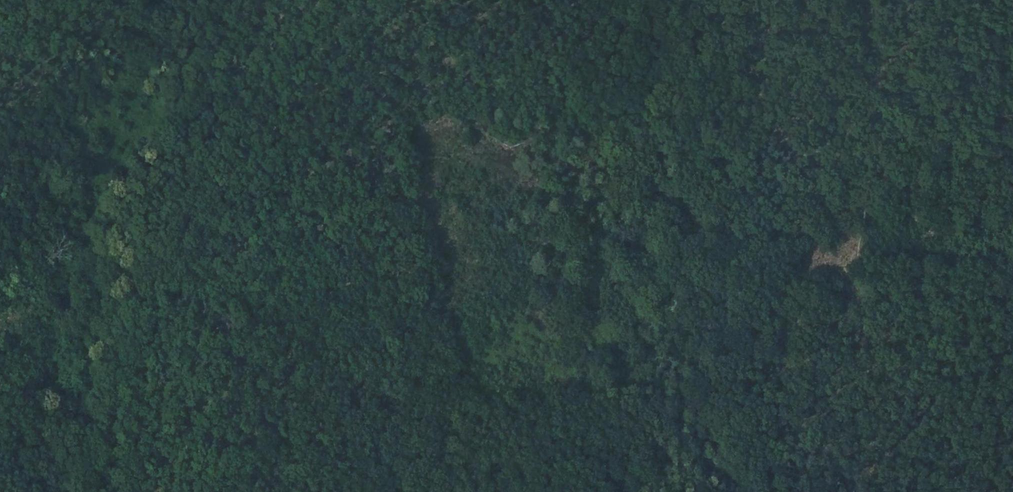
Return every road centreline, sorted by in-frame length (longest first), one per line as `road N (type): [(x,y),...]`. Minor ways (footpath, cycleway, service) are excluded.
road 1 (track): [(668,0),(714,182),(715,391),(771,491)]

